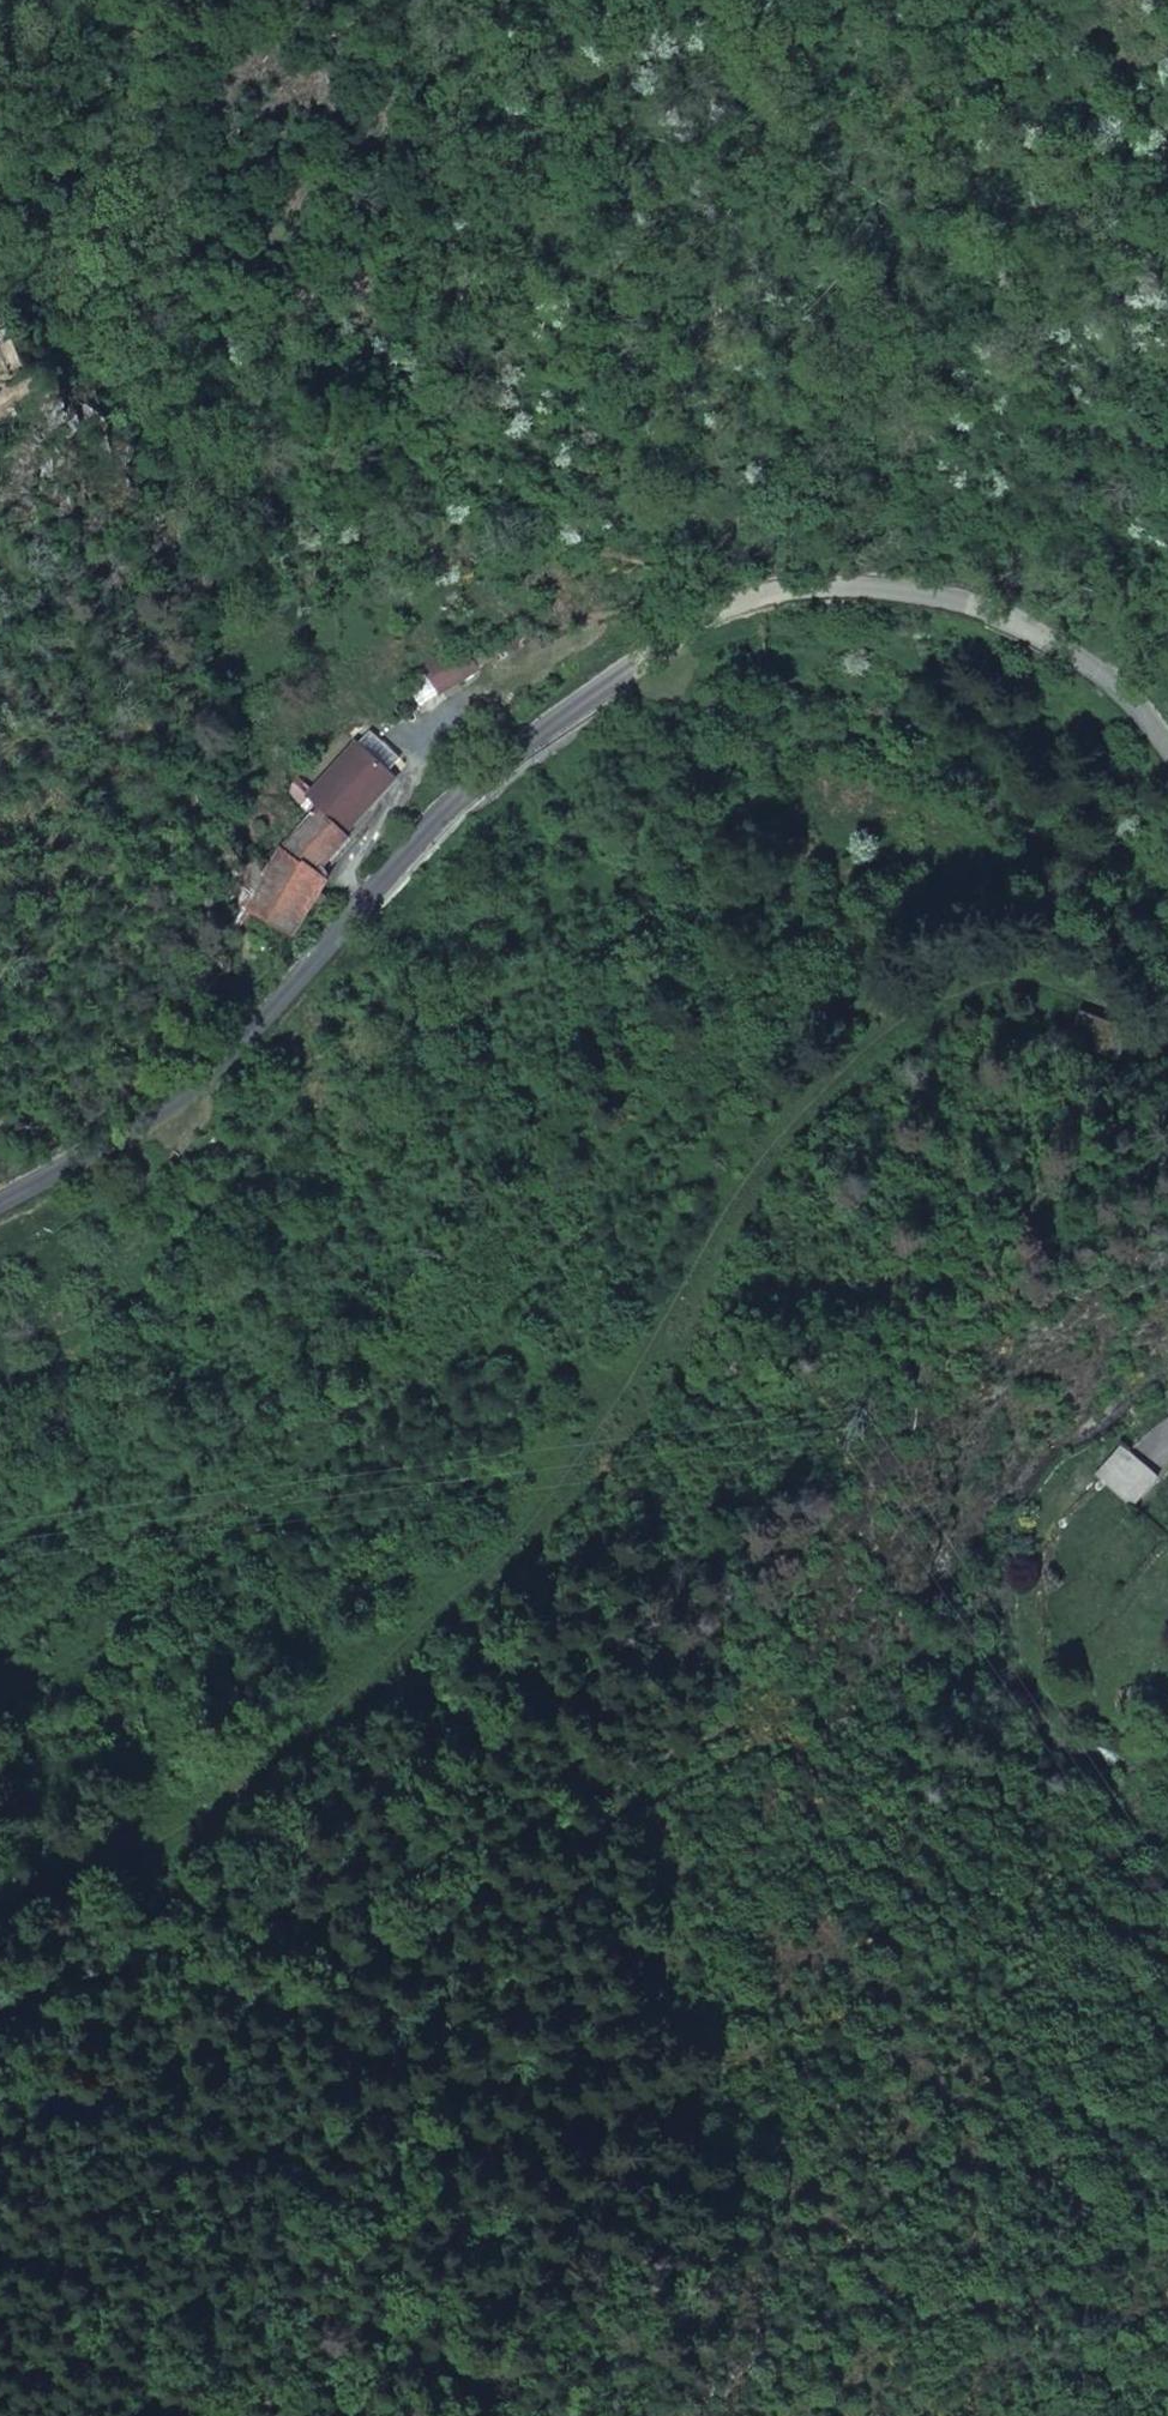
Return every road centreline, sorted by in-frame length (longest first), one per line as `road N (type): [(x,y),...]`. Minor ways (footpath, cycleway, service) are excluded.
road 1 (track): [(0,1903),(170,1842),(522,1534),(684,1262),(766,1149),(924,990),(1060,968),(1152,1031)]
road 2 (tertiary): [(0,1199),(222,1062),(458,800),(657,653),(735,606),(810,589),(888,588),(957,601),(1024,623),(1086,663),(1141,708),(1167,748)]

